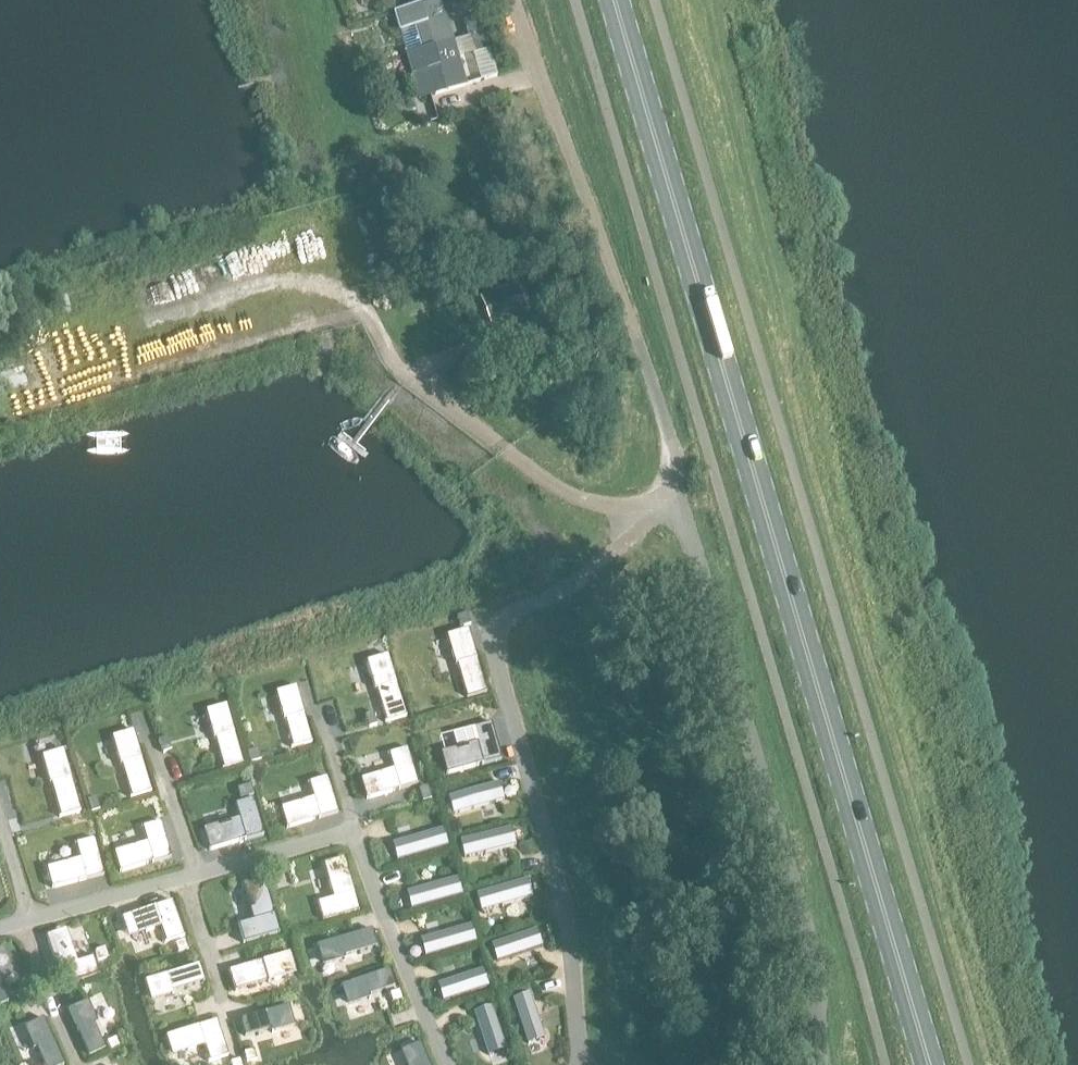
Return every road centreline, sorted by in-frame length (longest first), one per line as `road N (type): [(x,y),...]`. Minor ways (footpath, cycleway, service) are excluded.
road 1 (unclassified): [(822,1064),(812,948),(673,500),(674,445),(513,0)]
road 2 (primary): [(930,1064),(616,0)]

